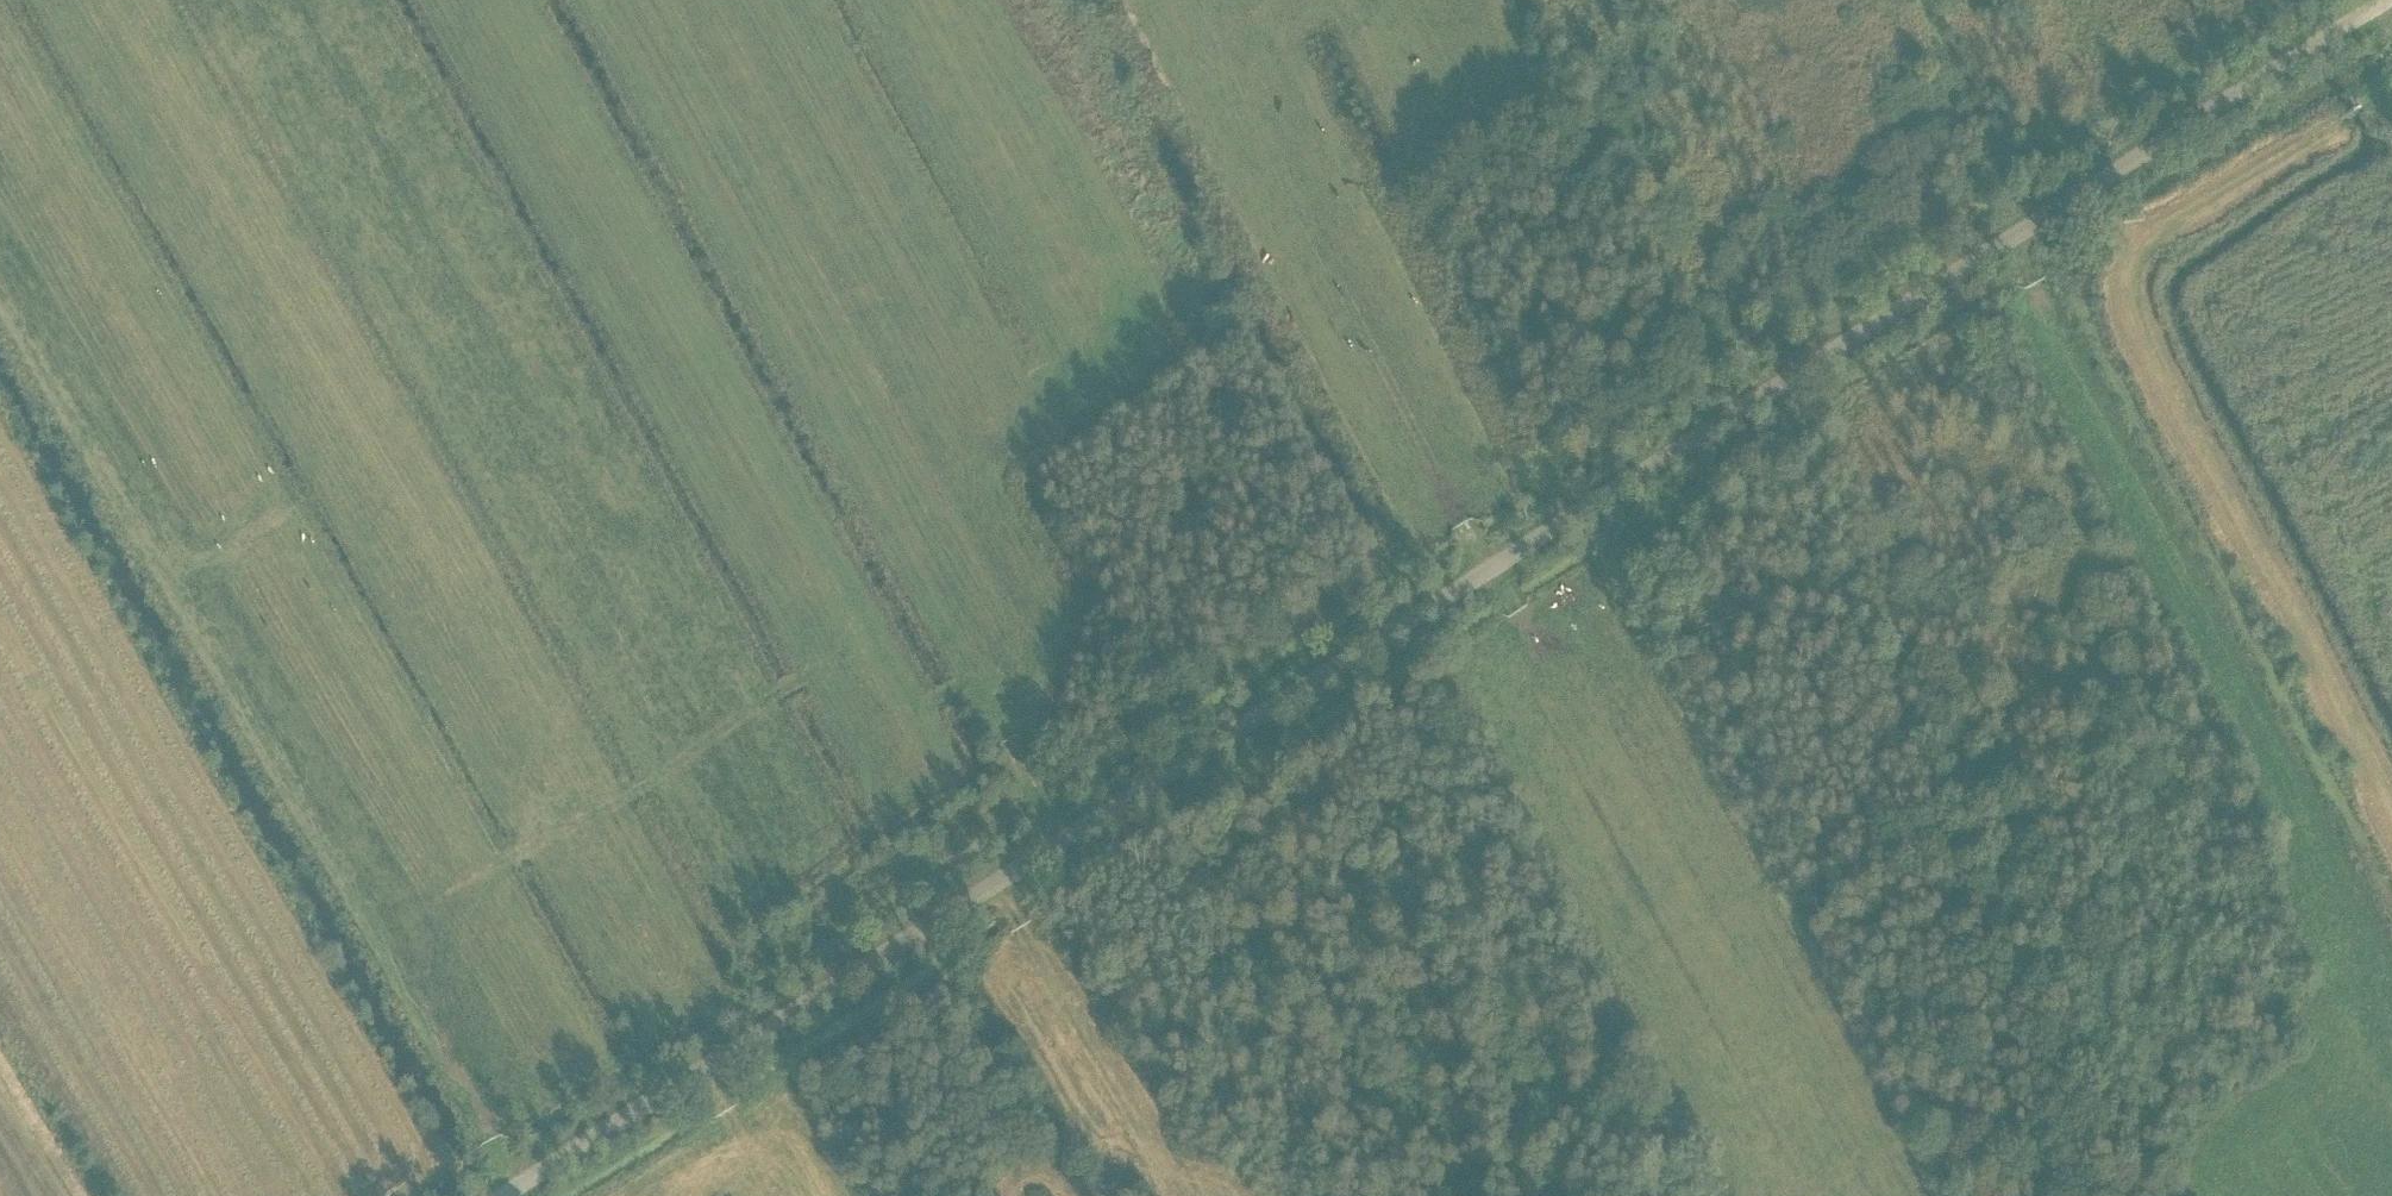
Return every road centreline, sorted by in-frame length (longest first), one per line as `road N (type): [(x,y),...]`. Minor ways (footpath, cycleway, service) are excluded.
road 1 (unclassified): [(519,1195),(2391,4)]

